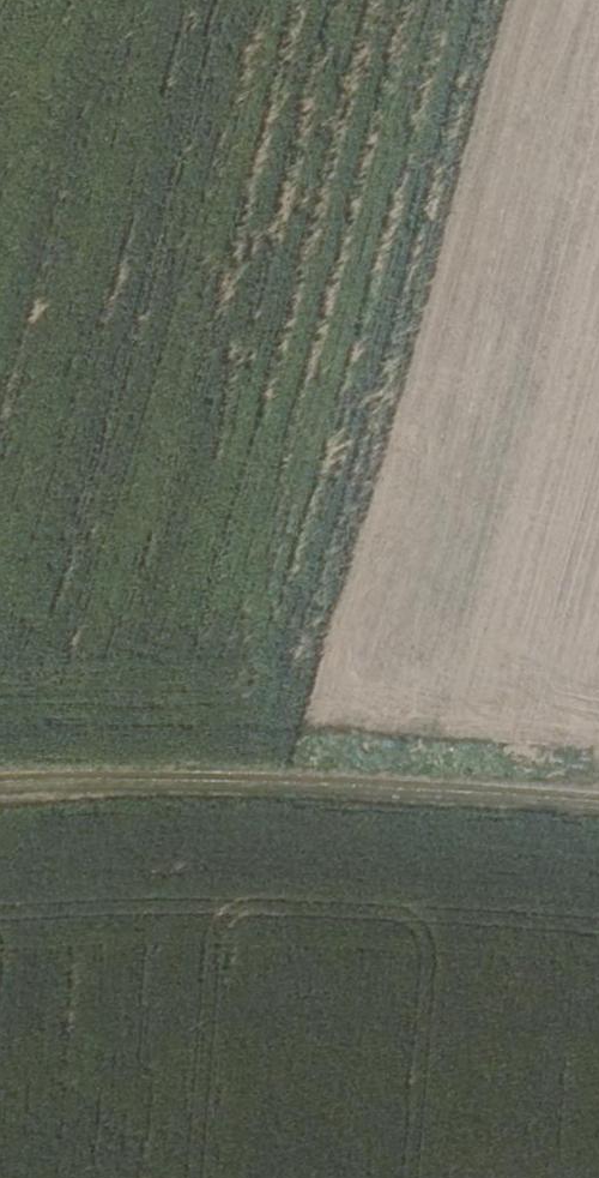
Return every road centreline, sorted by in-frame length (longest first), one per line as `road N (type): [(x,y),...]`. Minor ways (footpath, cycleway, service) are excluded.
road 1 (track): [(0,781),(352,786),(598,802)]

